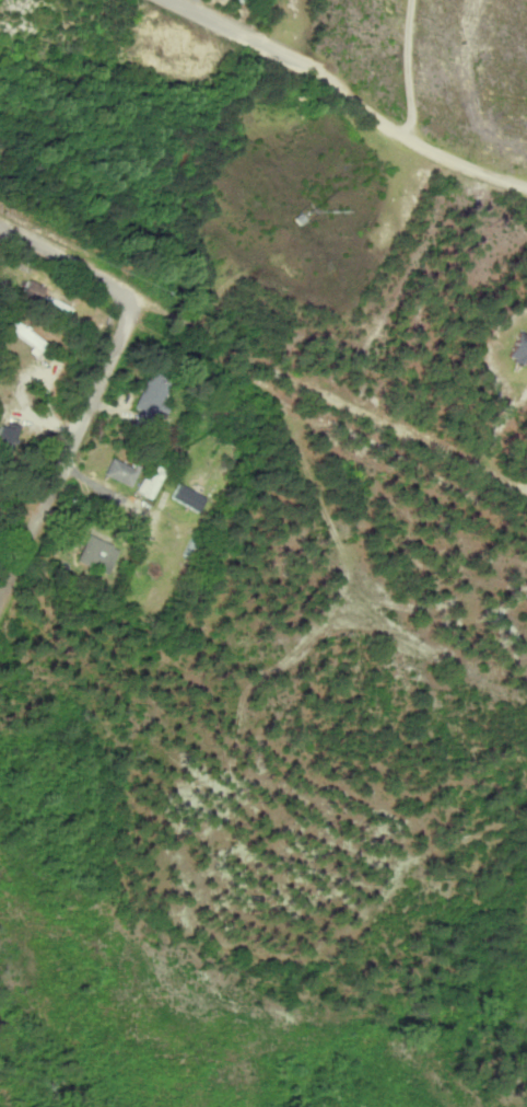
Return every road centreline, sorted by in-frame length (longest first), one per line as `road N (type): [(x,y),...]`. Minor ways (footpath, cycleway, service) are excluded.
road 1 (residential): [(0,230),(488,476)]
road 2 (residential): [(201,0),(304,49),(340,90),(442,161),(526,182)]
road 3 (residential): [(141,302),(0,594)]

